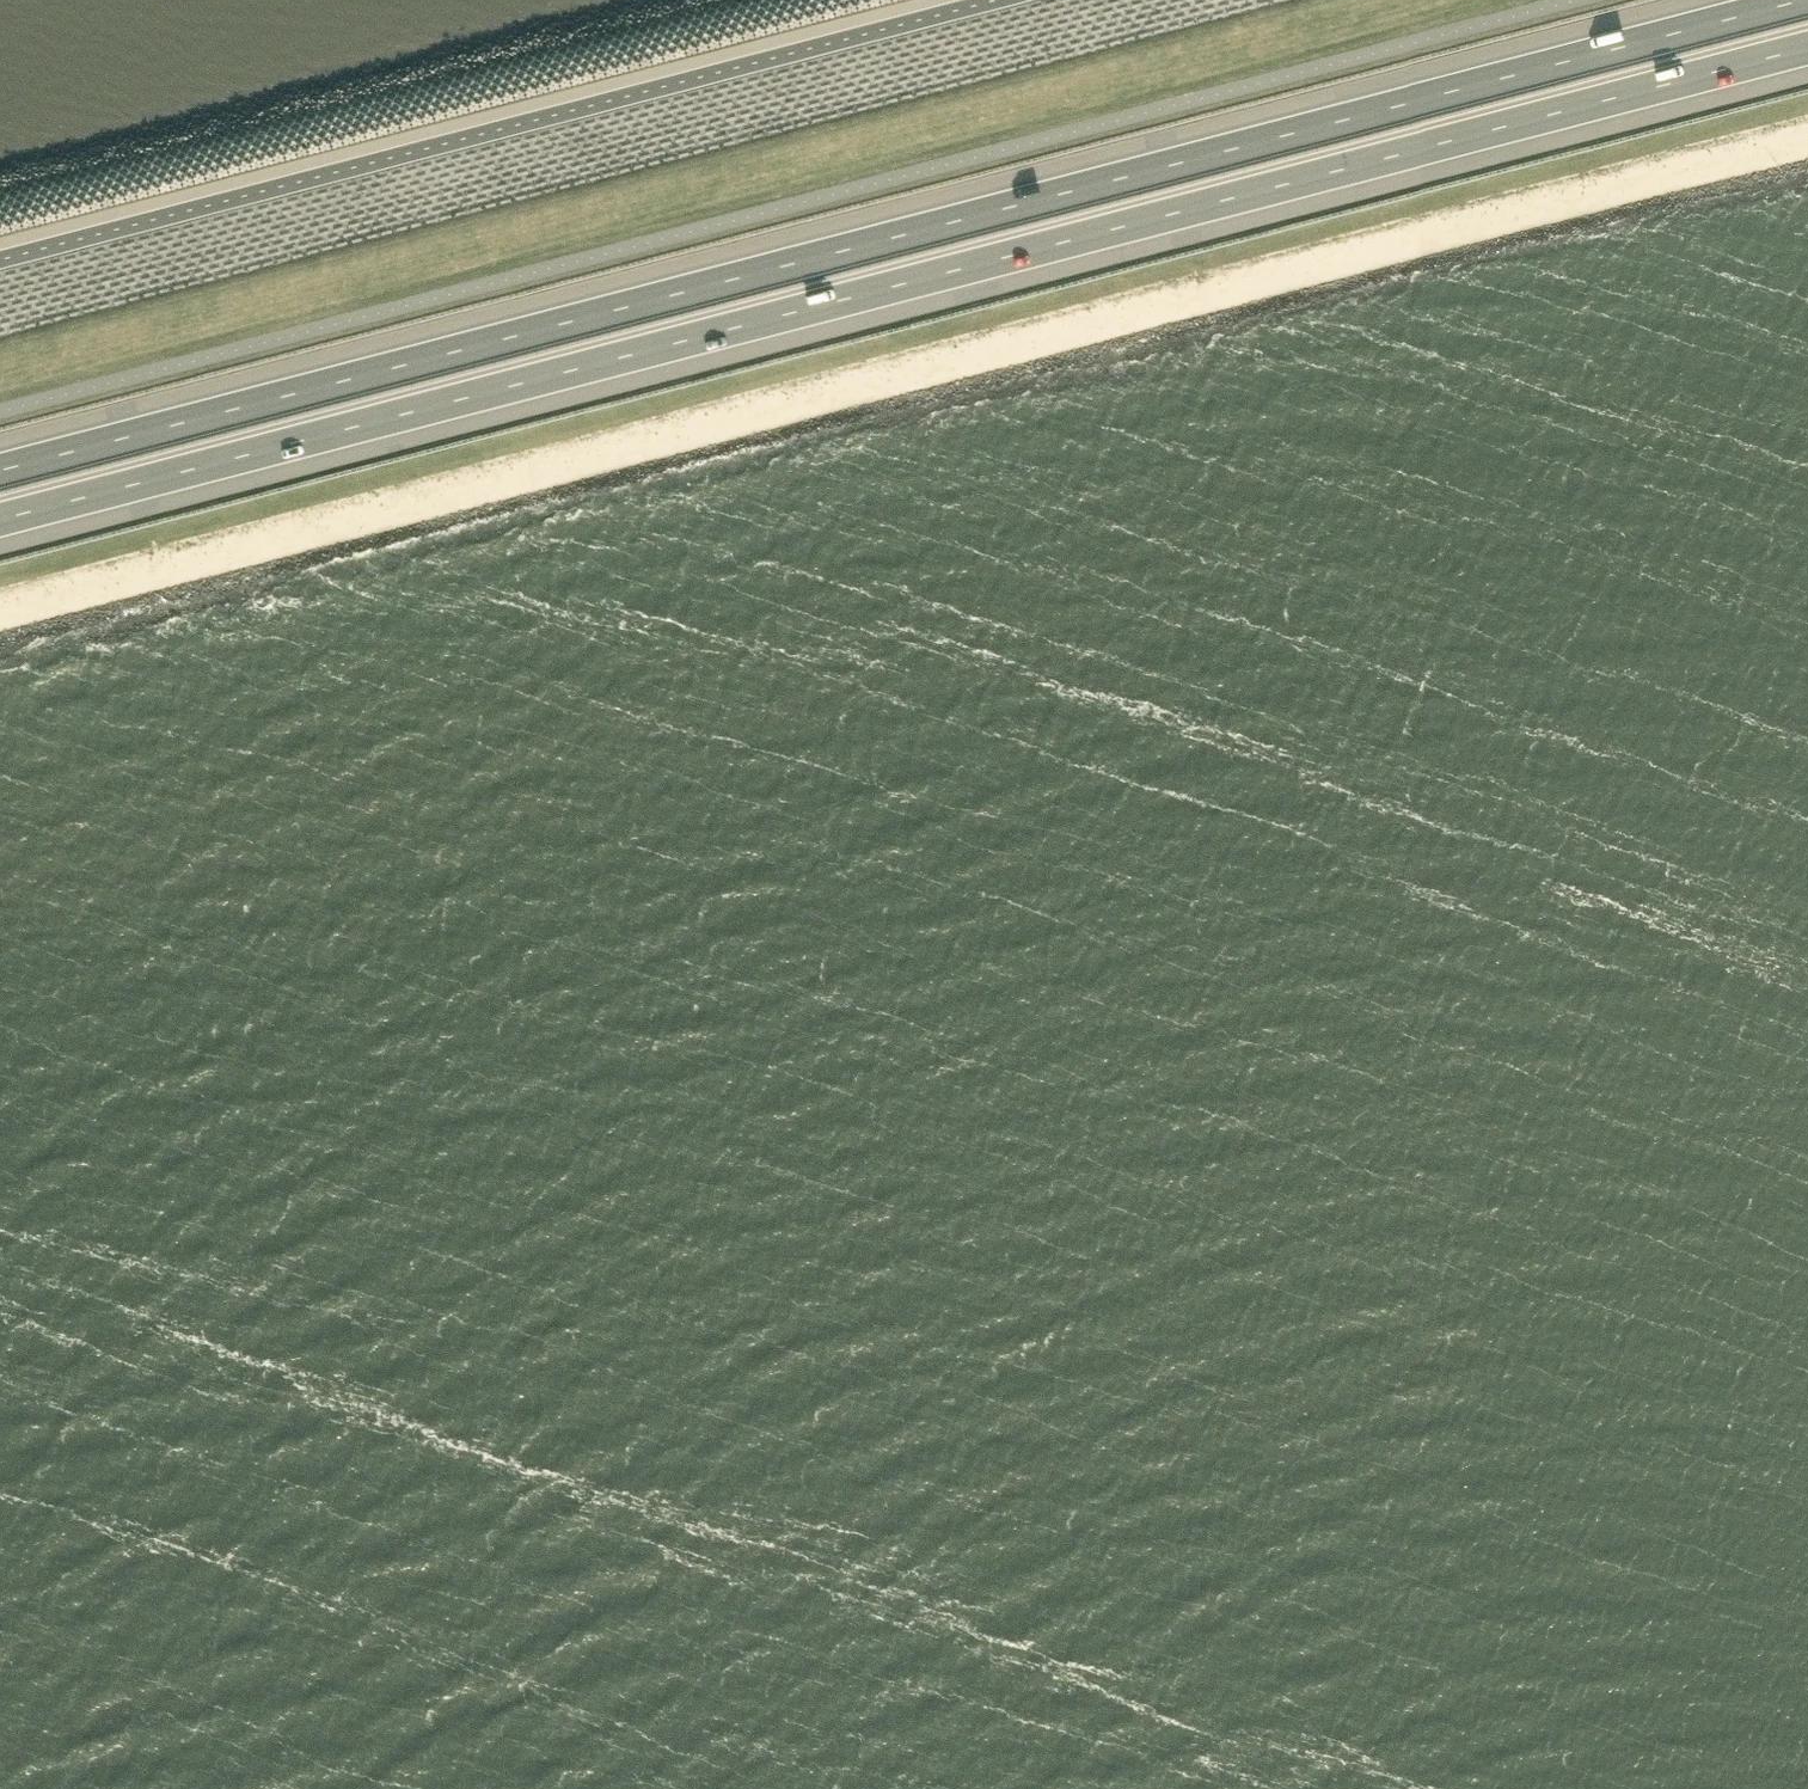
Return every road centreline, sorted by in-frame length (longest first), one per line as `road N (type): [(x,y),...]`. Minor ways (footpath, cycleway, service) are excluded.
road 1 (motorway): [(0,518),(1807,47)]
road 2 (motorway): [(1799,0),(0,469)]

